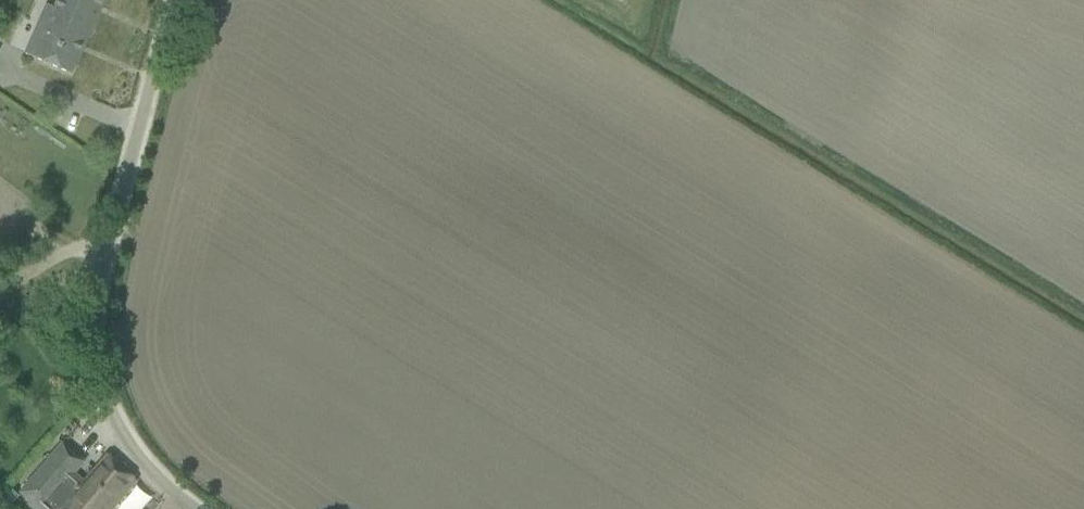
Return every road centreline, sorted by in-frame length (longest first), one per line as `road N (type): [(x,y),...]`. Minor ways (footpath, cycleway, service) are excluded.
road 1 (unclassified): [(196,508),(162,485),(121,437),(98,377),(93,338),(115,206),(172,0)]

